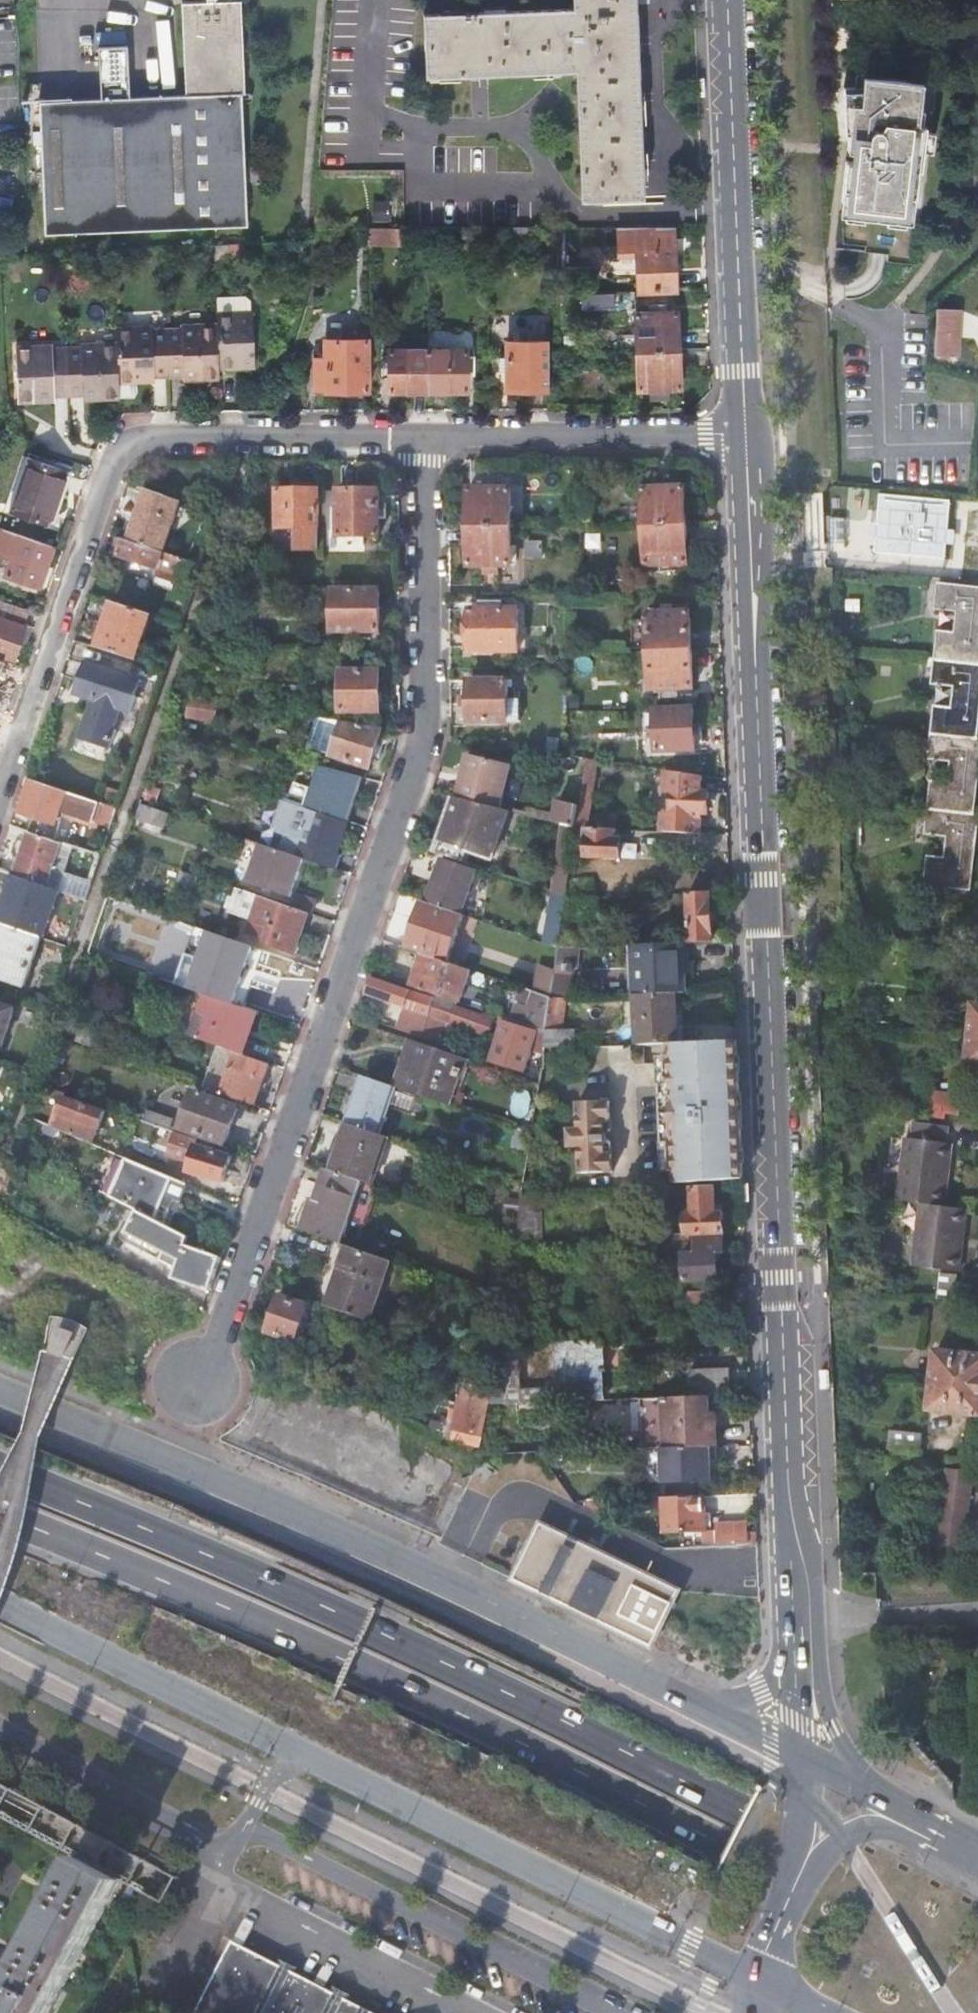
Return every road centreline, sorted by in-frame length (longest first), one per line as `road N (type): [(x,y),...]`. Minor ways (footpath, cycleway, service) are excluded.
road 1 (secondary): [(807,1657),(789,1479),(746,433)]
road 2 (motorway): [(0,1520),(476,1722),(977,1982)]
road 3 (motorway): [(977,1932),(497,1682),(0,1471)]
road 4 (residential): [(434,434),(435,744),(213,1387)]
road 5 (primary): [(718,1717),(503,1607),(0,1389)]
road 6 (residential): [(0,795),(121,450),(153,437),(434,434)]
road 7 (primary): [(286,1748),(761,1983)]
road 8 (secondary): [(746,433),(728,0)]
road 9 (primary): [(0,1601),(286,1748)]
road 10 (residential): [(746,433),(434,434)]
road 11 (unclassified): [(0,1733),(228,1857),(244,1826)]
road 12 (secondary): [(879,1800),(807,1670)]
road 13 (secondary): [(813,1853),(771,1941),(761,1983)]

